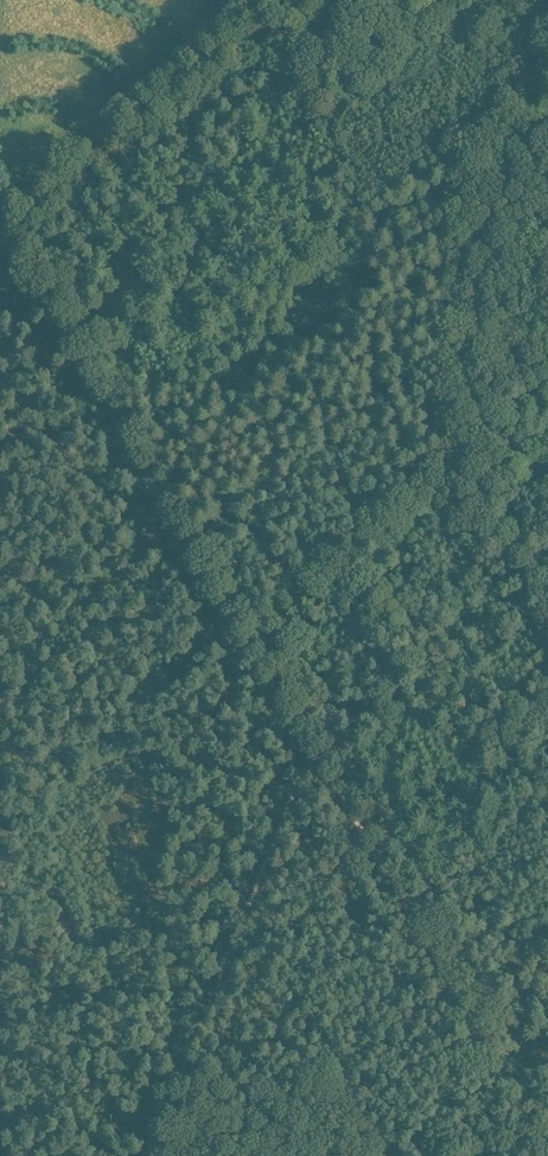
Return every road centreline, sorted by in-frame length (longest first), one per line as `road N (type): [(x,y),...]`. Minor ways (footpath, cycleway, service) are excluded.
road 1 (track): [(148,1155),(315,759),(545,1155)]
road 2 (track): [(315,759),(104,392)]
road 3 (track): [(104,392),(0,212)]

